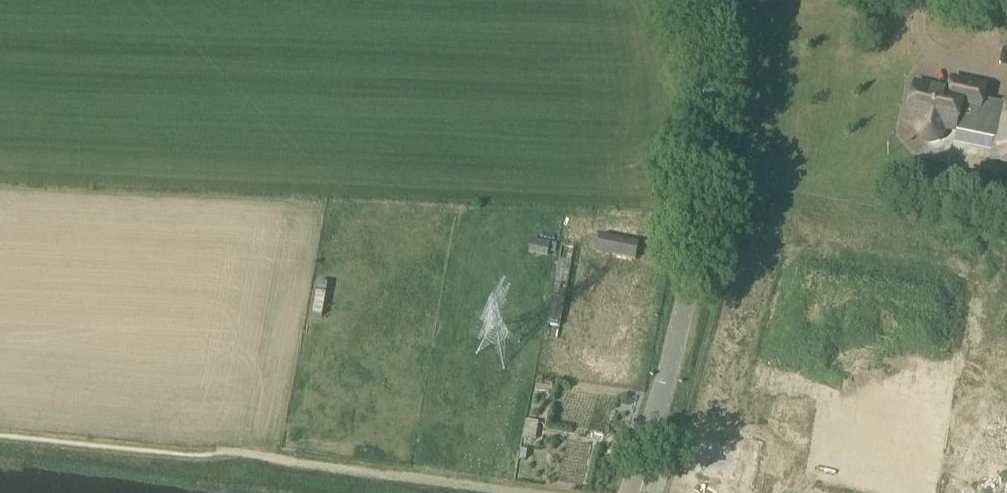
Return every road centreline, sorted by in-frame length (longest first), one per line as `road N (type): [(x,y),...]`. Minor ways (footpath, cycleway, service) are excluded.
road 1 (tertiary): [(630,492),(703,210),(704,117),(692,0)]

